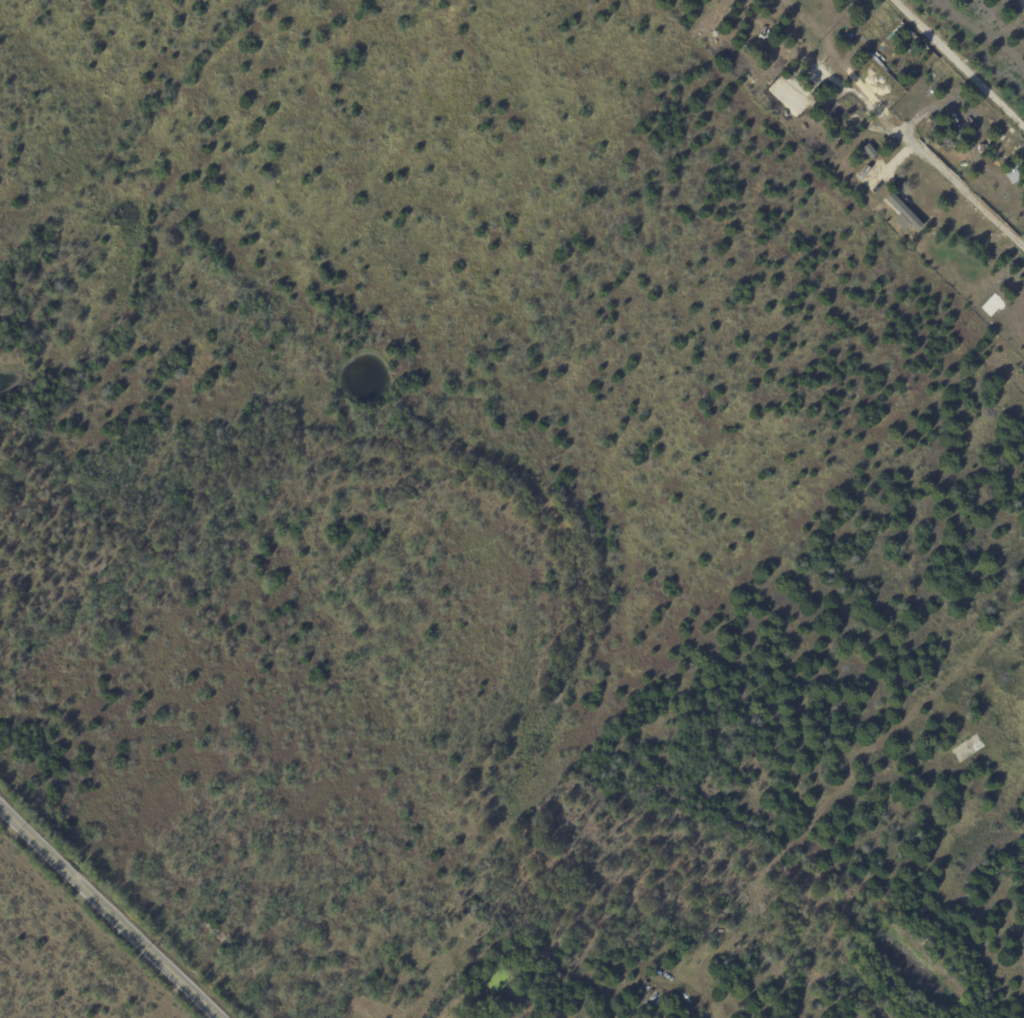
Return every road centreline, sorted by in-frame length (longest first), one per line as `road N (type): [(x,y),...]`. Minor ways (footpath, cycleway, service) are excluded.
road 1 (tertiary): [(0,805),(219,1017)]

